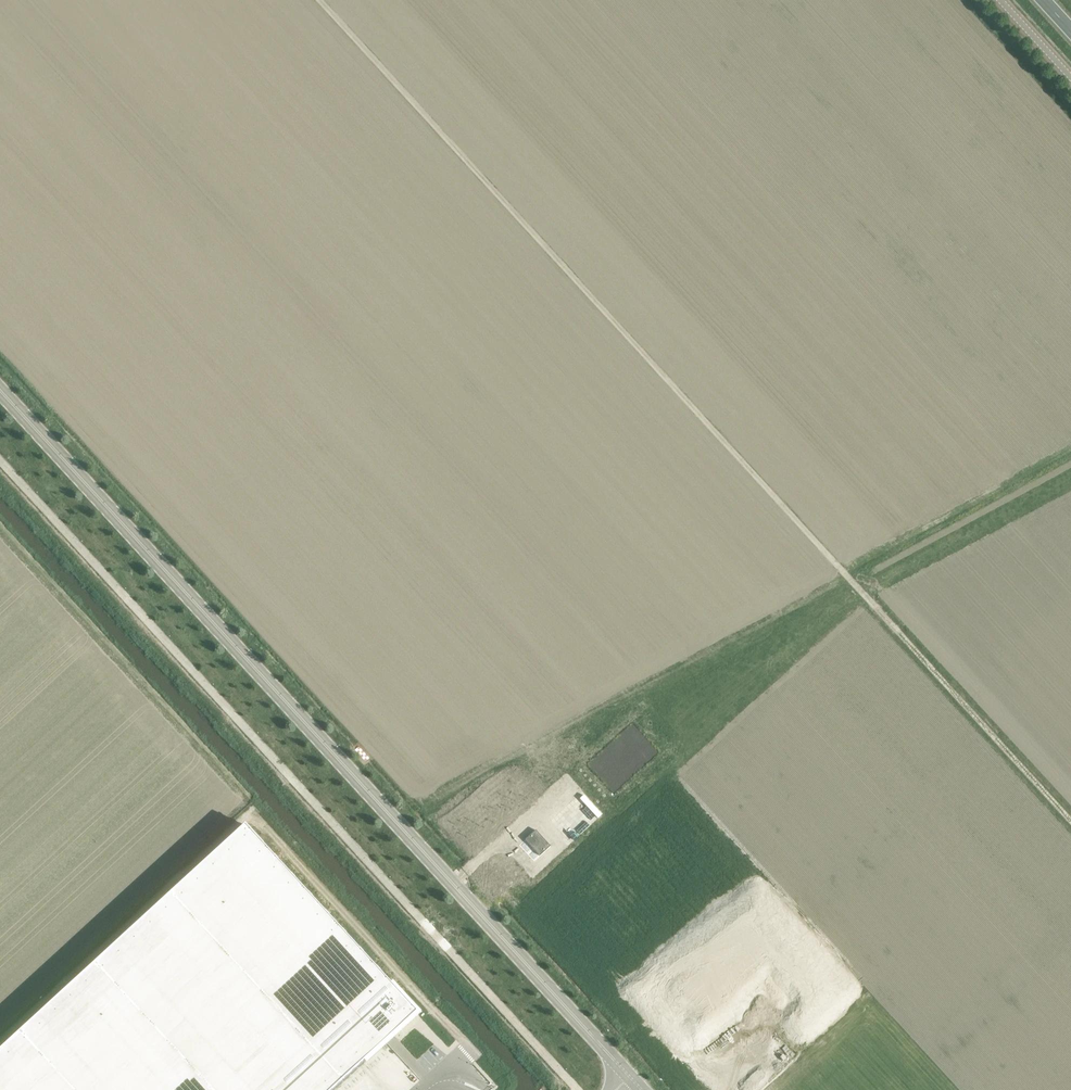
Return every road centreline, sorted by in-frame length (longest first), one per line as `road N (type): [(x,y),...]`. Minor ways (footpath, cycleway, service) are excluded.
road 1 (tertiary): [(0,390),(632,1078)]

